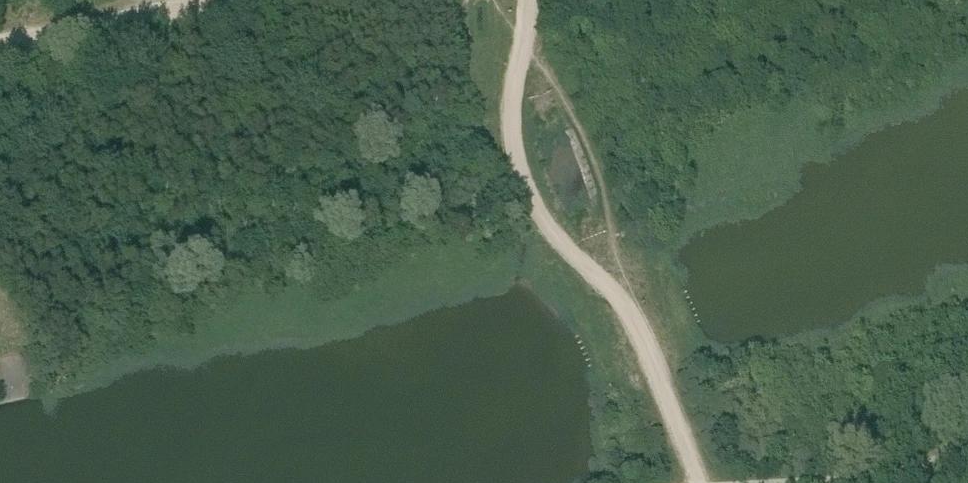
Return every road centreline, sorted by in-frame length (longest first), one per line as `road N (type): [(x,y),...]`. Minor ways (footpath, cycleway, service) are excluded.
road 1 (track): [(523,0),(512,104),(524,195),(559,256),(641,324),(699,482)]
road 2 (track): [(0,41),(202,0)]

